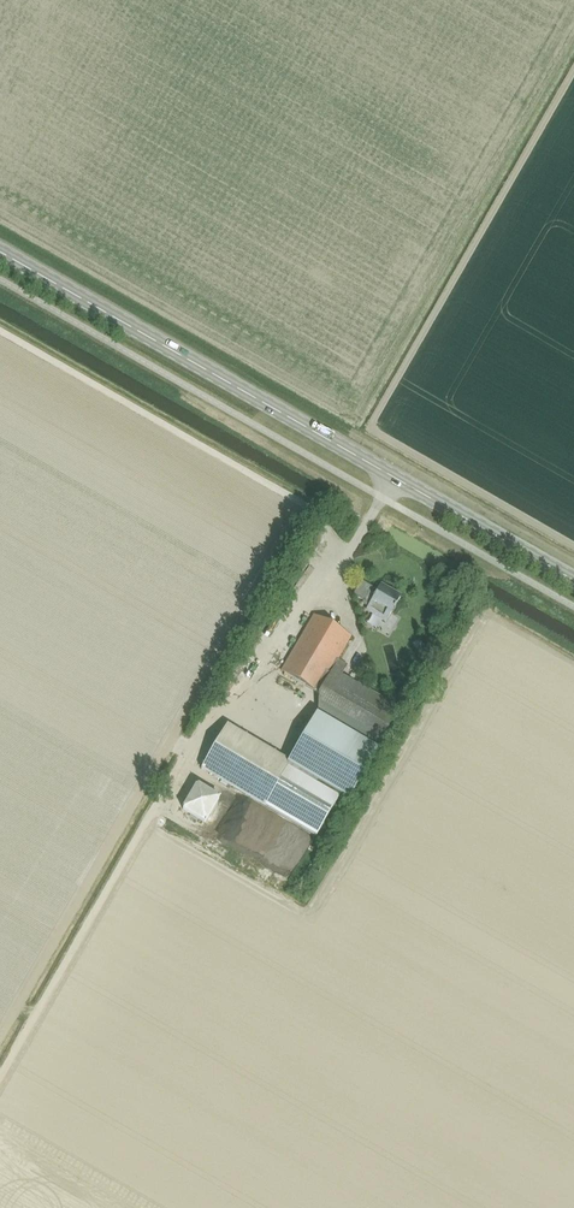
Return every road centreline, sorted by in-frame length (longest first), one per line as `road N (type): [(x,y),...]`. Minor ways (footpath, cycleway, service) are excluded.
road 1 (primary): [(394,476),(0,252)]
road 2 (track): [(342,557),(312,512),(0,332)]
road 3 (primary): [(573,580),(394,476)]

